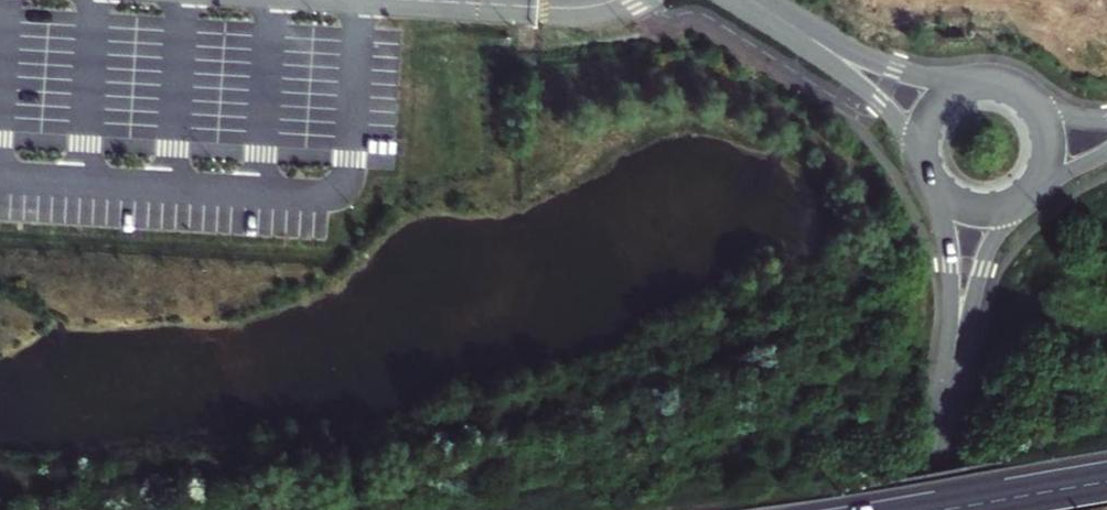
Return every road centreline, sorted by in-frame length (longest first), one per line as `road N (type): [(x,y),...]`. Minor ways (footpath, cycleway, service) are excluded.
road 1 (residential): [(934,181),(950,279),(949,383)]
road 2 (residential): [(949,383),(986,258),(1019,201)]
road 3 (unclassified): [(981,82),(913,75),(812,38)]
road 4 (trunk): [(1106,481),(939,509)]
road 5 (unclassified): [(812,38),(890,112),(925,161)]
road 6 (residential): [(949,383),(925,509)]

